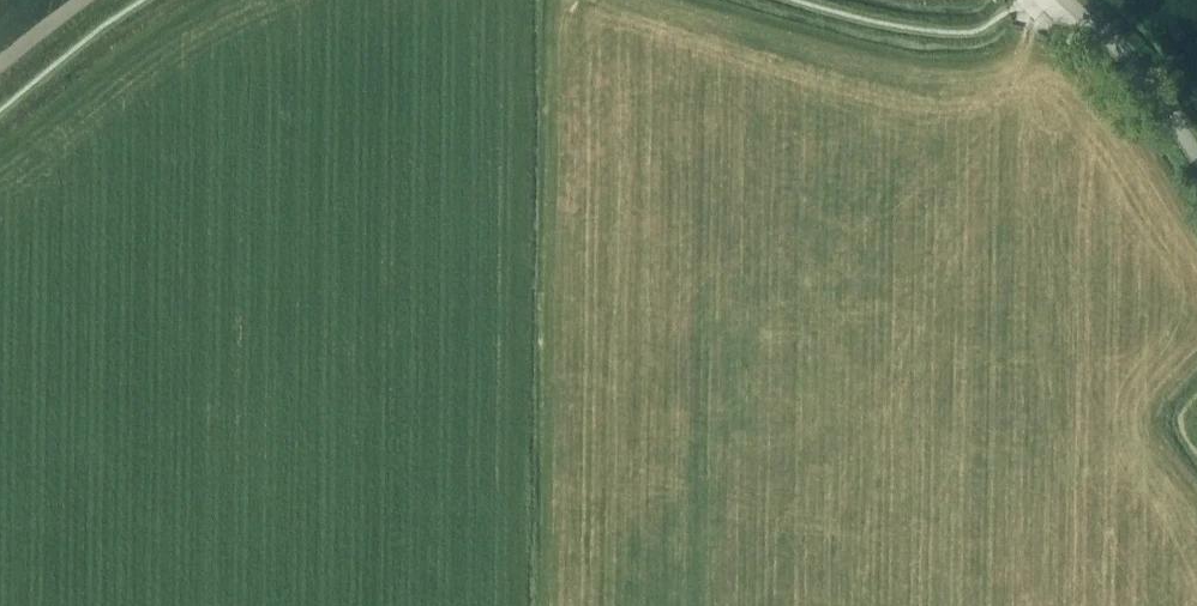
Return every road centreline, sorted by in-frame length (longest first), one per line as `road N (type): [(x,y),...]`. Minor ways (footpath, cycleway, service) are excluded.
road 1 (unclassified): [(1196,153),(1126,55),(1068,0)]

